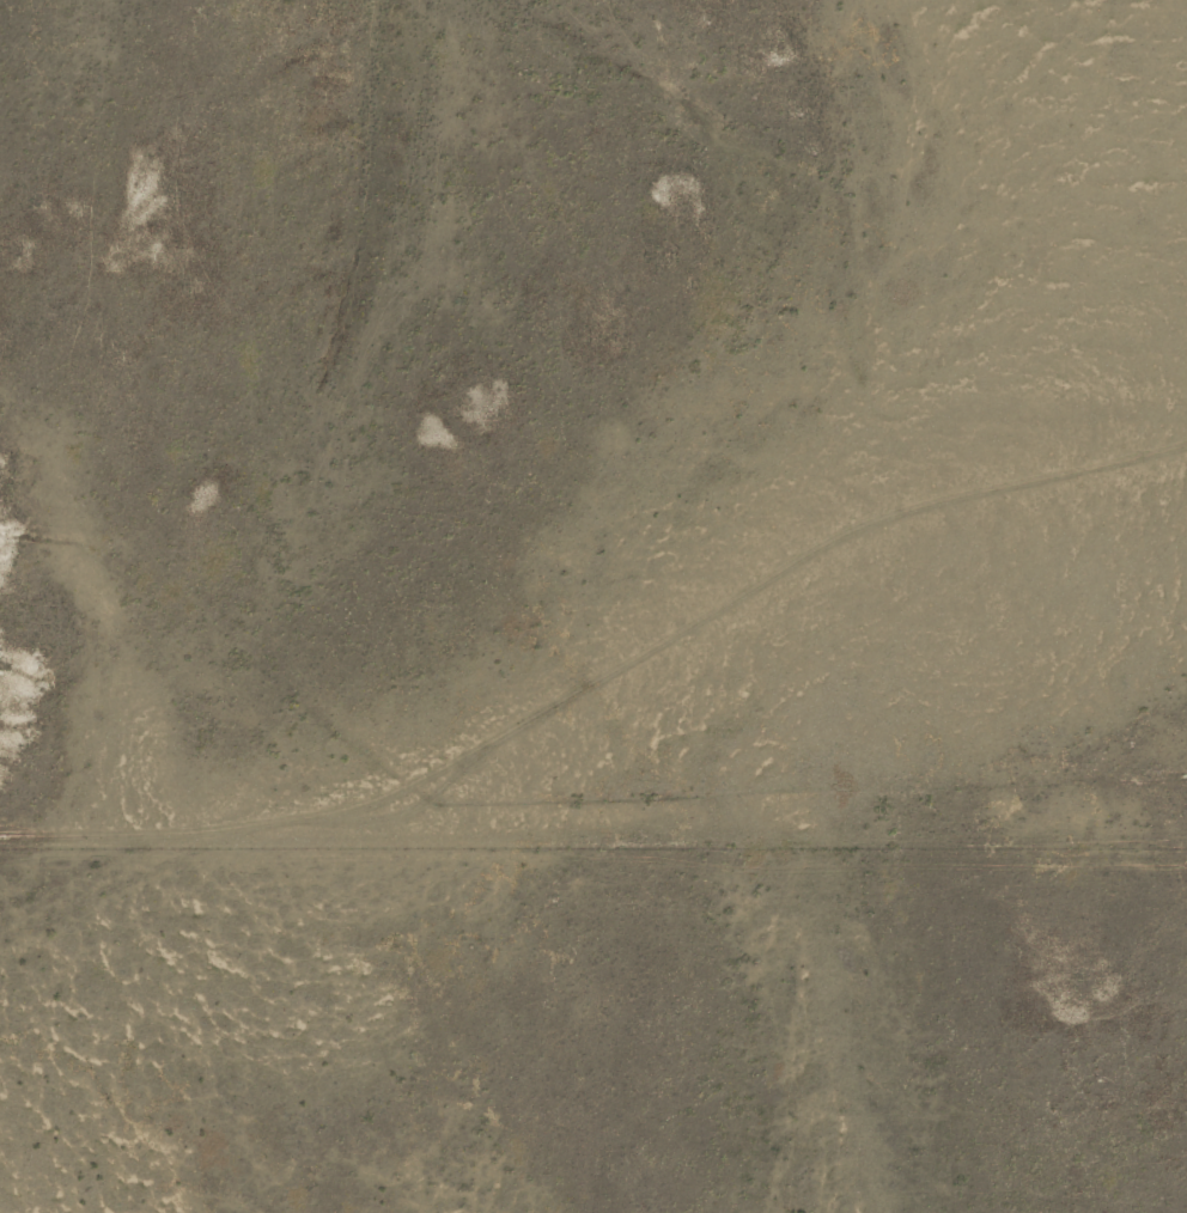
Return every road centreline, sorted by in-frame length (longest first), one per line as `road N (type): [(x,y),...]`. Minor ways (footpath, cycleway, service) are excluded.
road 1 (residential): [(0,914),(128,907),(353,858),(920,538),(1095,463),(1186,433)]

